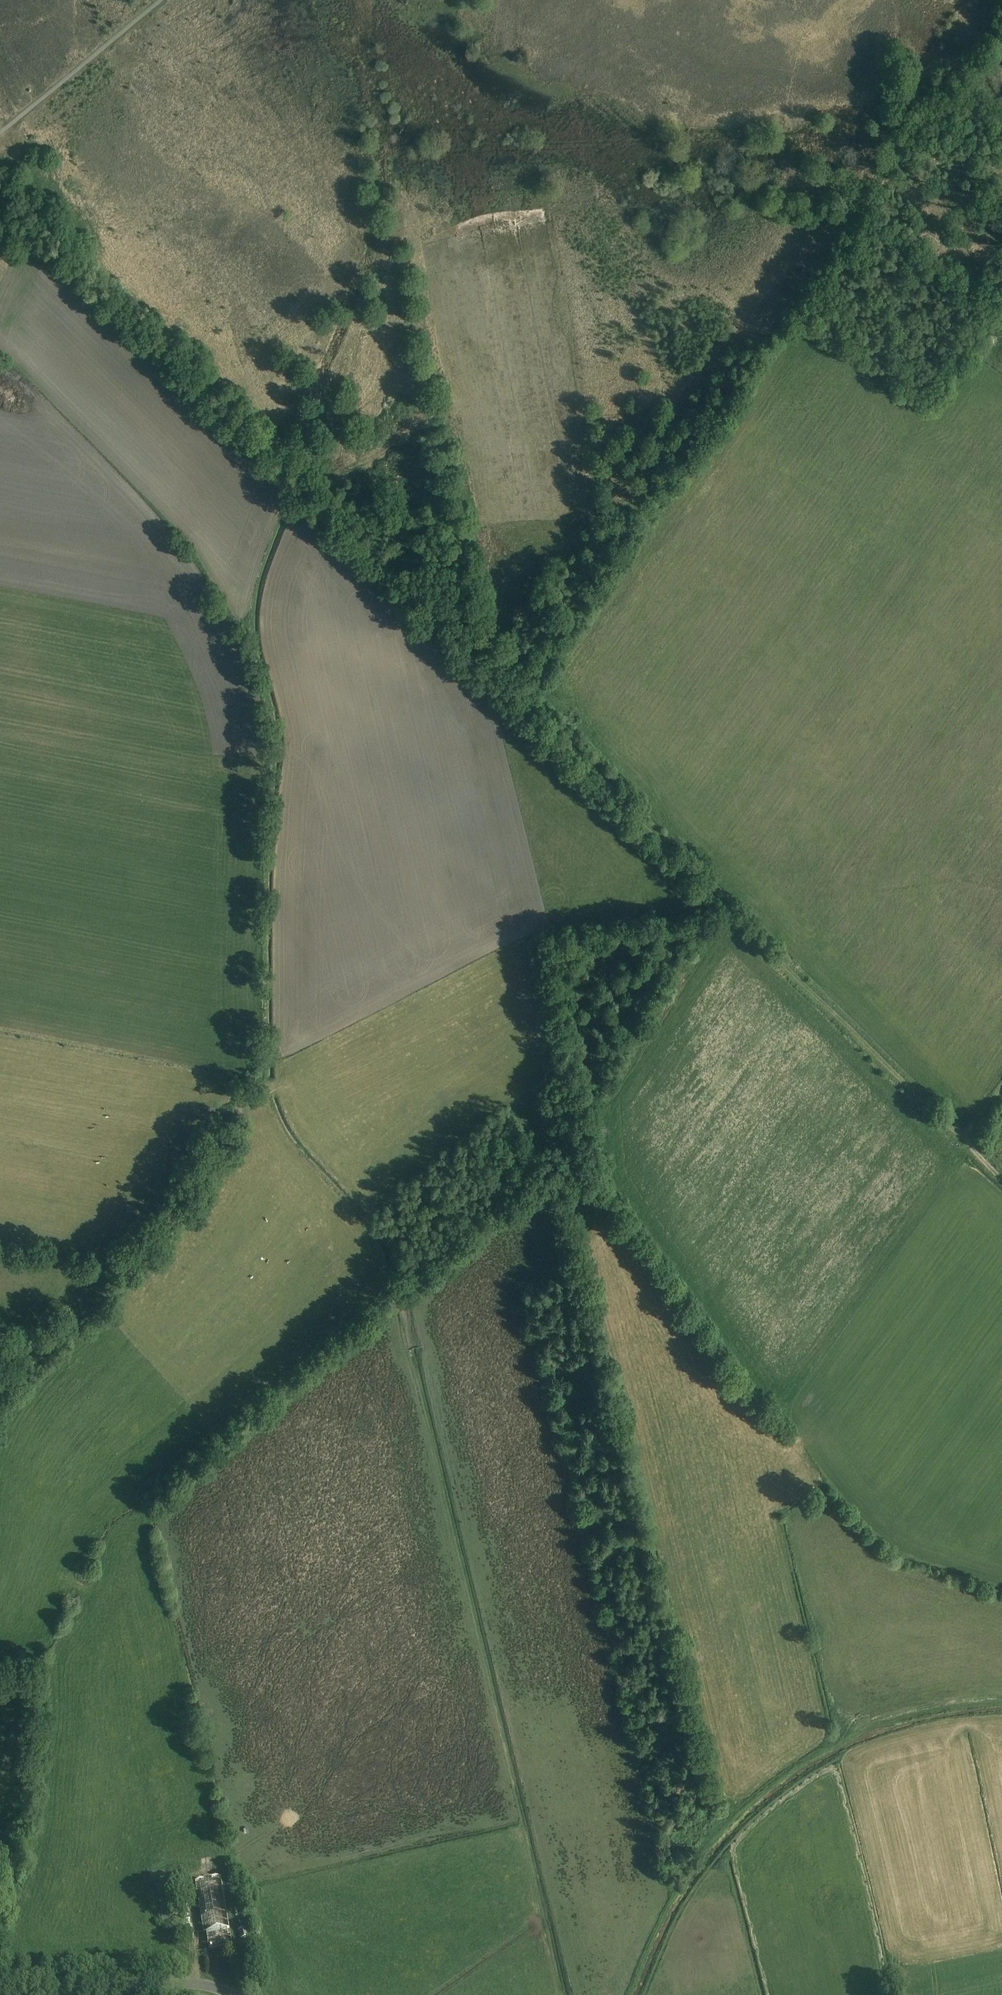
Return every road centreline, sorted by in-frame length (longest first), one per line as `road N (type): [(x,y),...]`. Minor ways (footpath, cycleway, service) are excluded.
road 1 (track): [(0,195),(970,1144)]
road 2 (unclassified): [(236,1994),(193,1985),(0,1985)]

